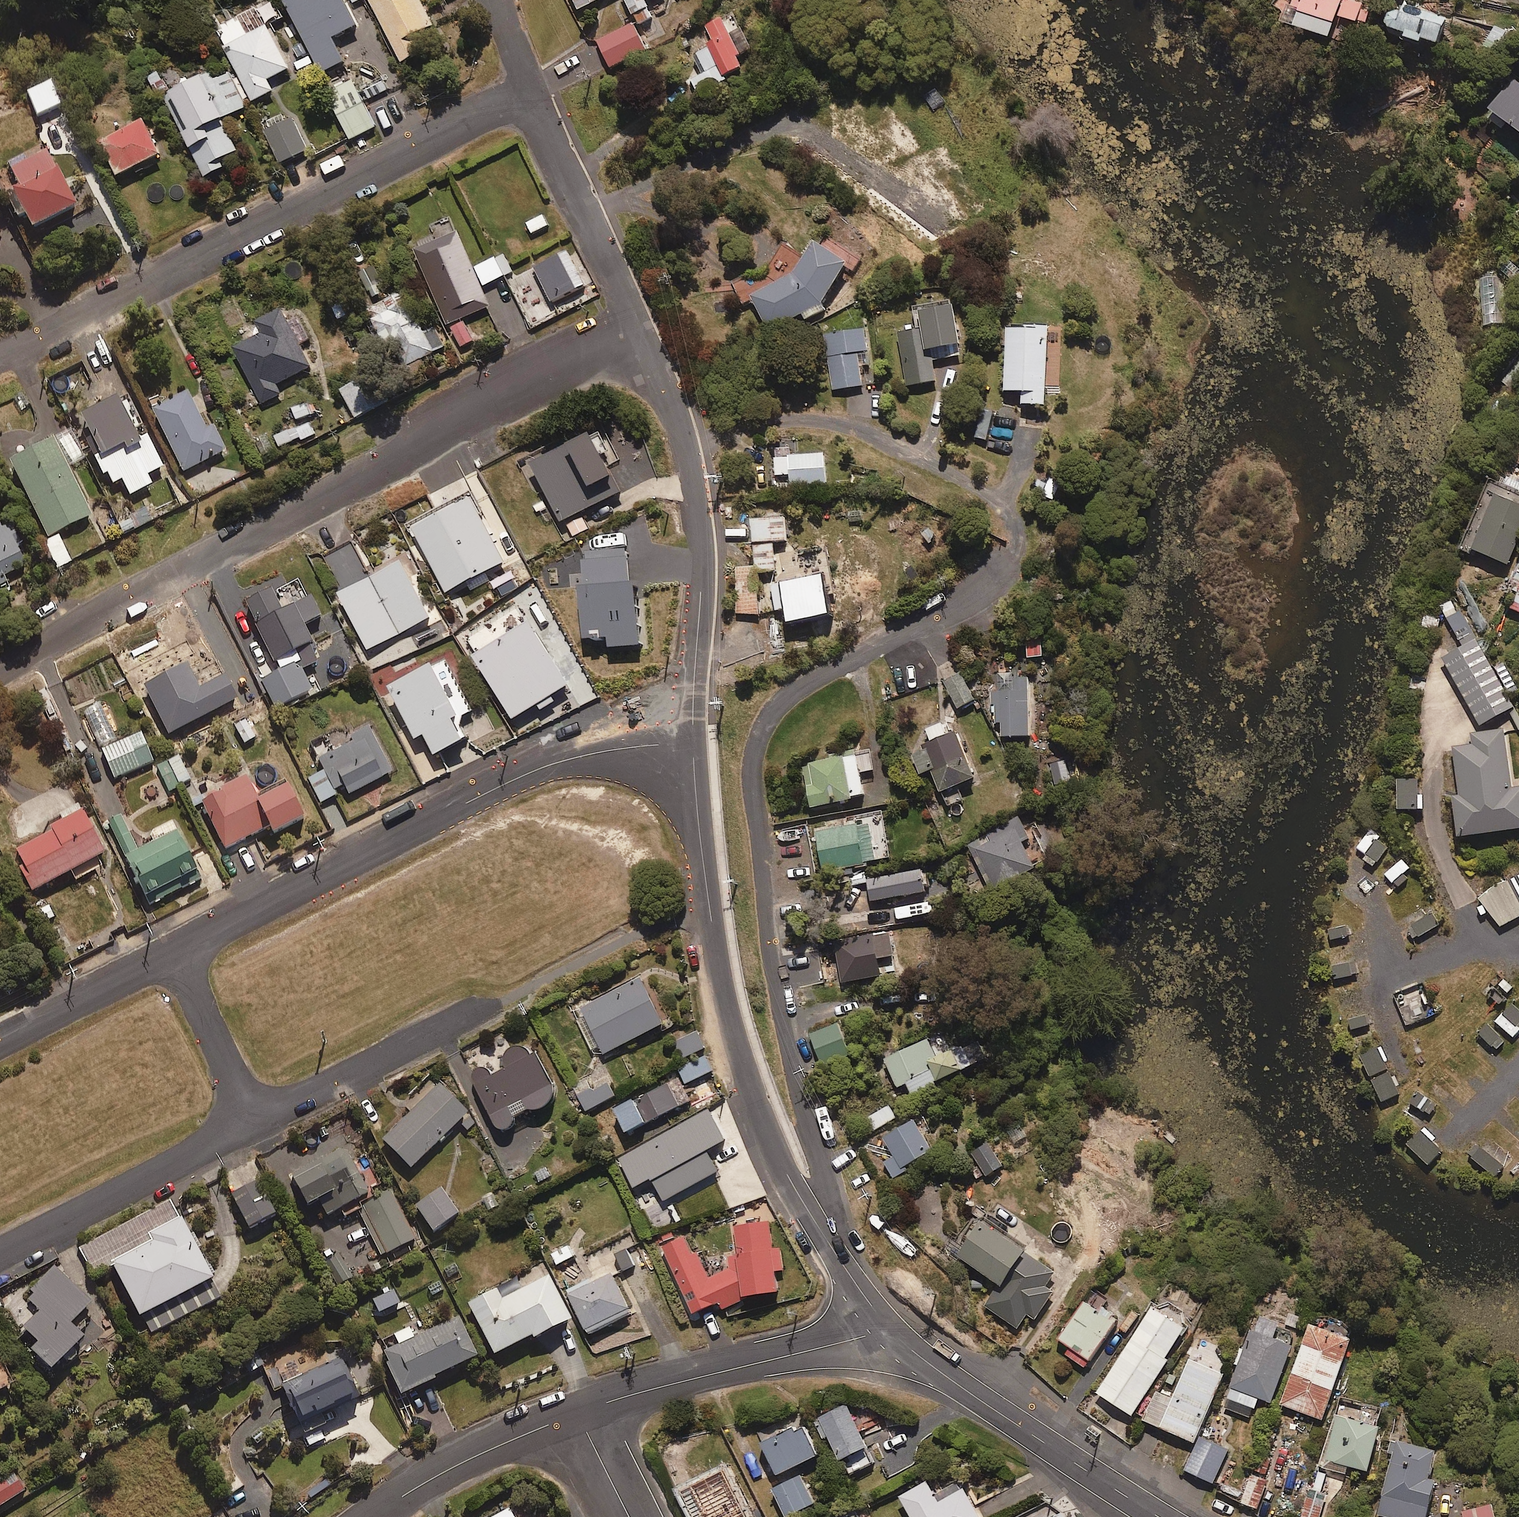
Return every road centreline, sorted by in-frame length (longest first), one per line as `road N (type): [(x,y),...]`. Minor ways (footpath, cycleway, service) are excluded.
road 1 (residential): [(837,1255),(771,961),(752,764),(765,720),(801,683),(973,586),(998,550),(999,514),(942,461),(884,433),(806,419),(683,434)]
road 2 (residential): [(640,330),(0,665)]
road 3 (residential): [(0,358),(529,88)]
road 4 (residential): [(170,952),(540,768),(620,747),(691,742)]
road 5 (residential): [(837,1255),(791,1180),(744,1065),(709,903),(691,742)]
road 6 (unclassified): [(618,200),(788,123),(805,127),(942,229)]
road 7 (residential): [(1161,1516),(962,1388),(888,1328)]
road 8 (residential): [(888,1328),(577,1413)]
road 9 (residential): [(691,742),(701,553),(683,434)]
road 10 (residential): [(253,1122),(0,1252)]
road 11 (residential): [(640,330),(529,88)]
road 12 (residential): [(483,1004),(253,1122)]
road 13 (residential): [(577,1413),(441,1473),(372,1516)]
road 14 (residential): [(0,1040),(170,952)]
road 15 (residential): [(253,1122),(170,952)]

